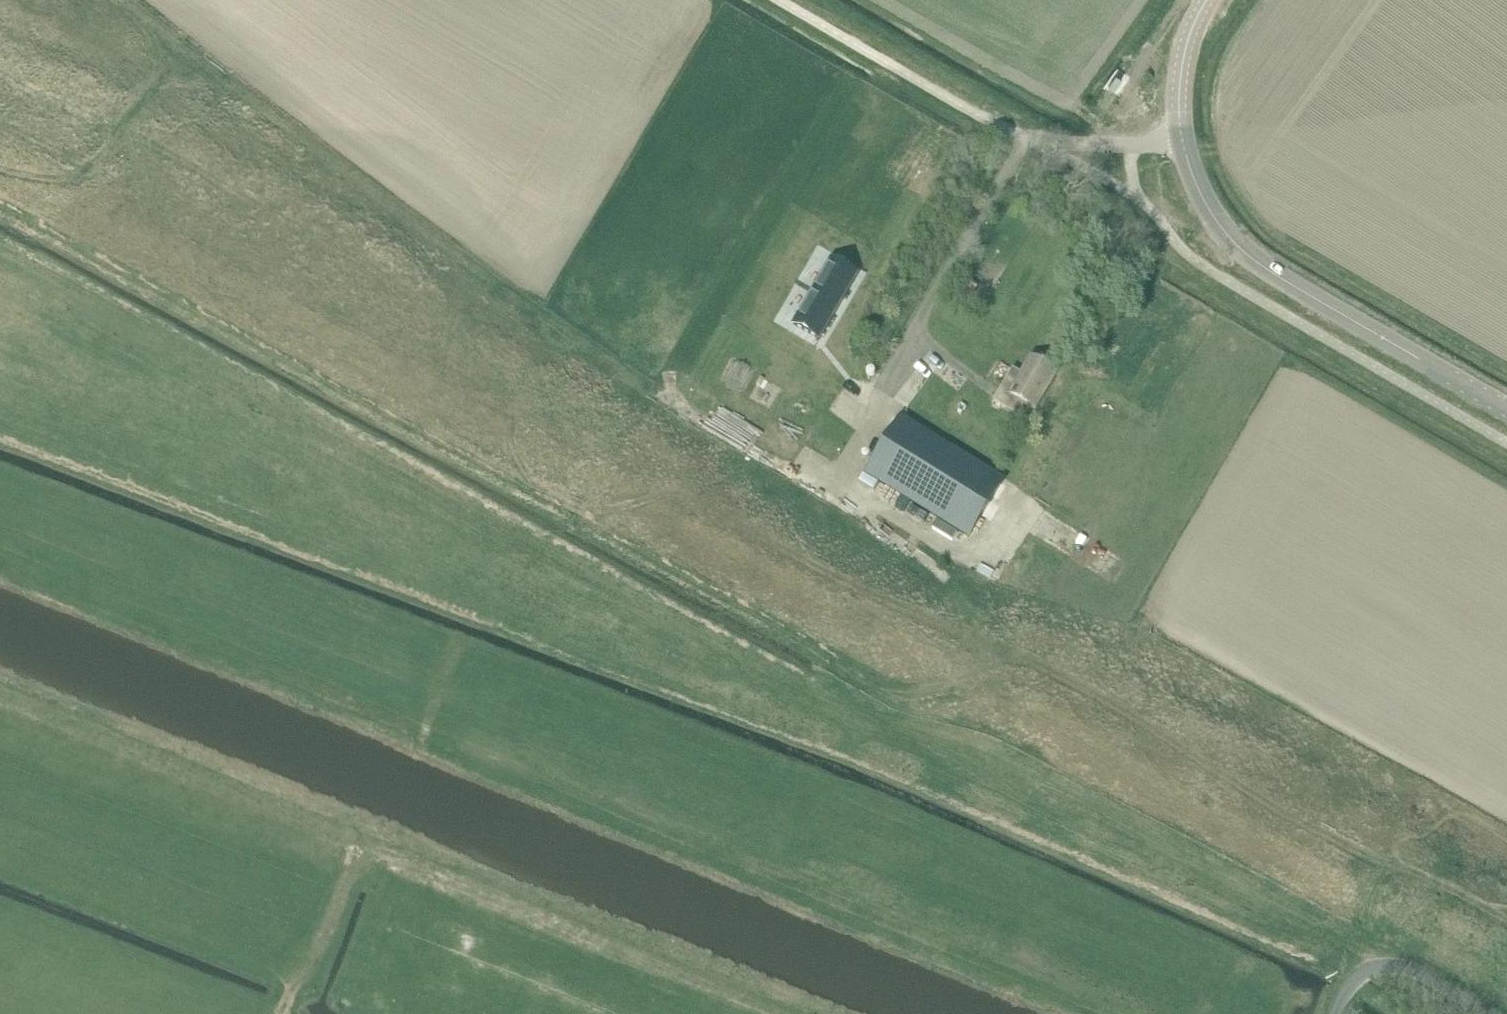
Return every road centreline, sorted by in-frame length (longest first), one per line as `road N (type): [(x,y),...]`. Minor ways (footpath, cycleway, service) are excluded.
road 1 (tertiary): [(1506,409),(1267,268),(1208,208),(1179,114),(1189,35),(1206,0)]
road 2 (unclassified): [(1336,1013),(1359,976),(1399,966),(1485,1013)]

